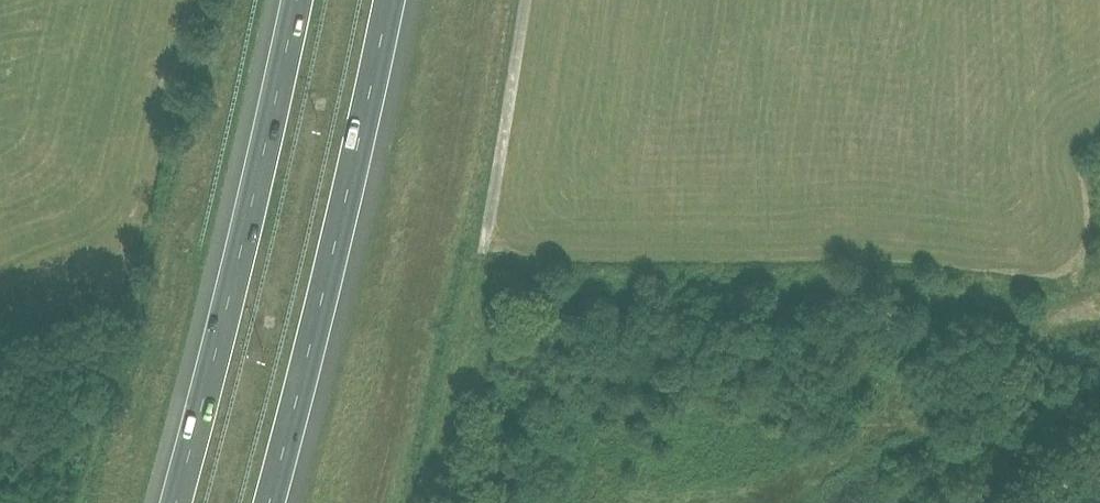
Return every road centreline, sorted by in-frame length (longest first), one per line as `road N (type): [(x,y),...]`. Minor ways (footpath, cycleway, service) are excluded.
road 1 (motorway): [(294,0),(172,502)]
road 2 (motorway): [(271,502),(391,0)]

